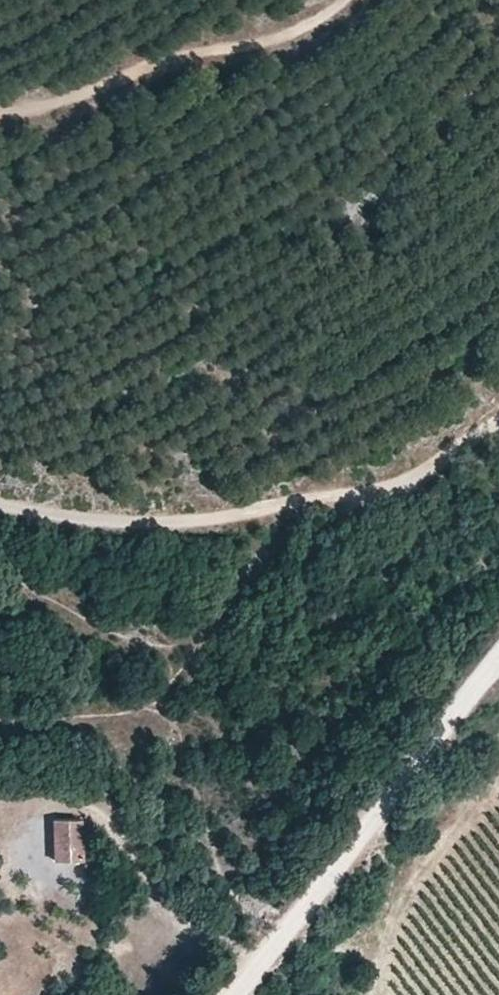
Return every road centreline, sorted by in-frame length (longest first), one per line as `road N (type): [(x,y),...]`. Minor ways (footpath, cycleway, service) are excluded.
road 1 (track): [(0,498),(35,512),(262,510),(384,489),(498,414)]
road 2 (track): [(498,662),(235,994)]
road 3 (track): [(345,0),(302,28),(217,59),(67,103),(0,108)]

